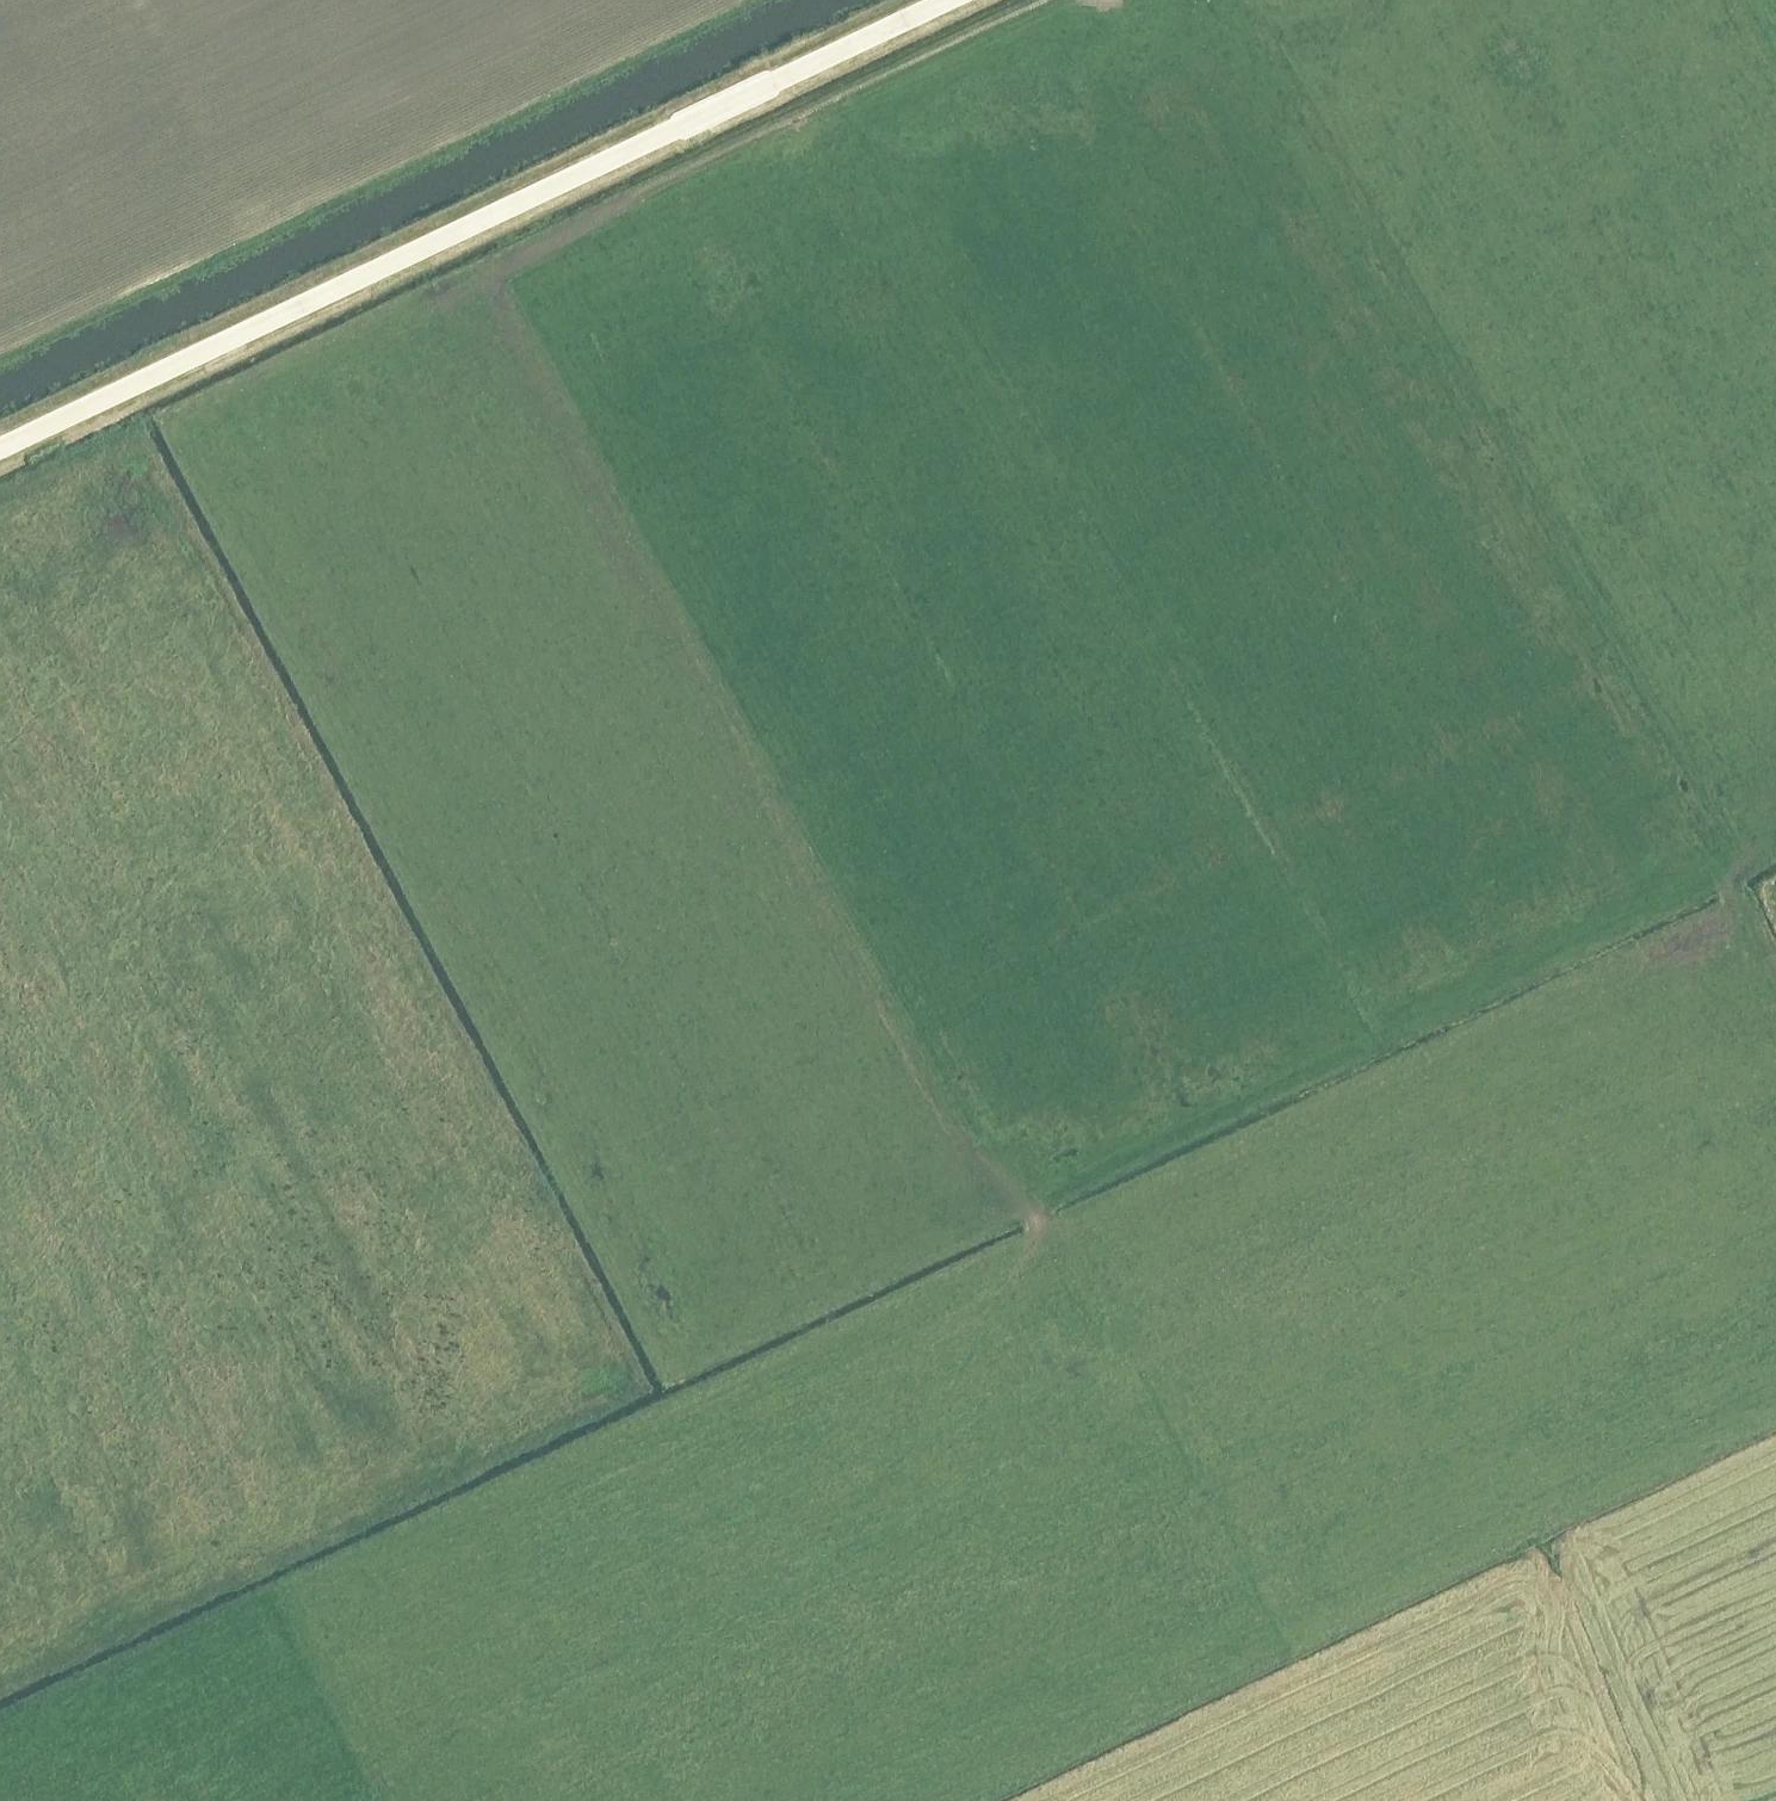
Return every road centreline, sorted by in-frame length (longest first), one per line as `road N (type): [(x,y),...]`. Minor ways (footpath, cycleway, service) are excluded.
road 1 (unclassified): [(0,451),(956,0)]

